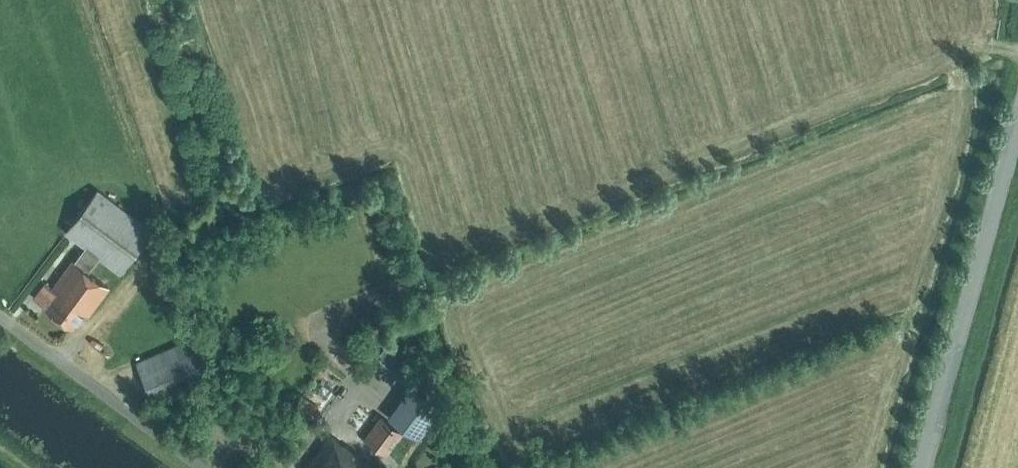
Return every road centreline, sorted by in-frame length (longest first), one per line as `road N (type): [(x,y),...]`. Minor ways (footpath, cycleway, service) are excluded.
road 1 (tertiary): [(922,467),(1017,118)]
road 2 (unclassified): [(204,467),(0,315)]

